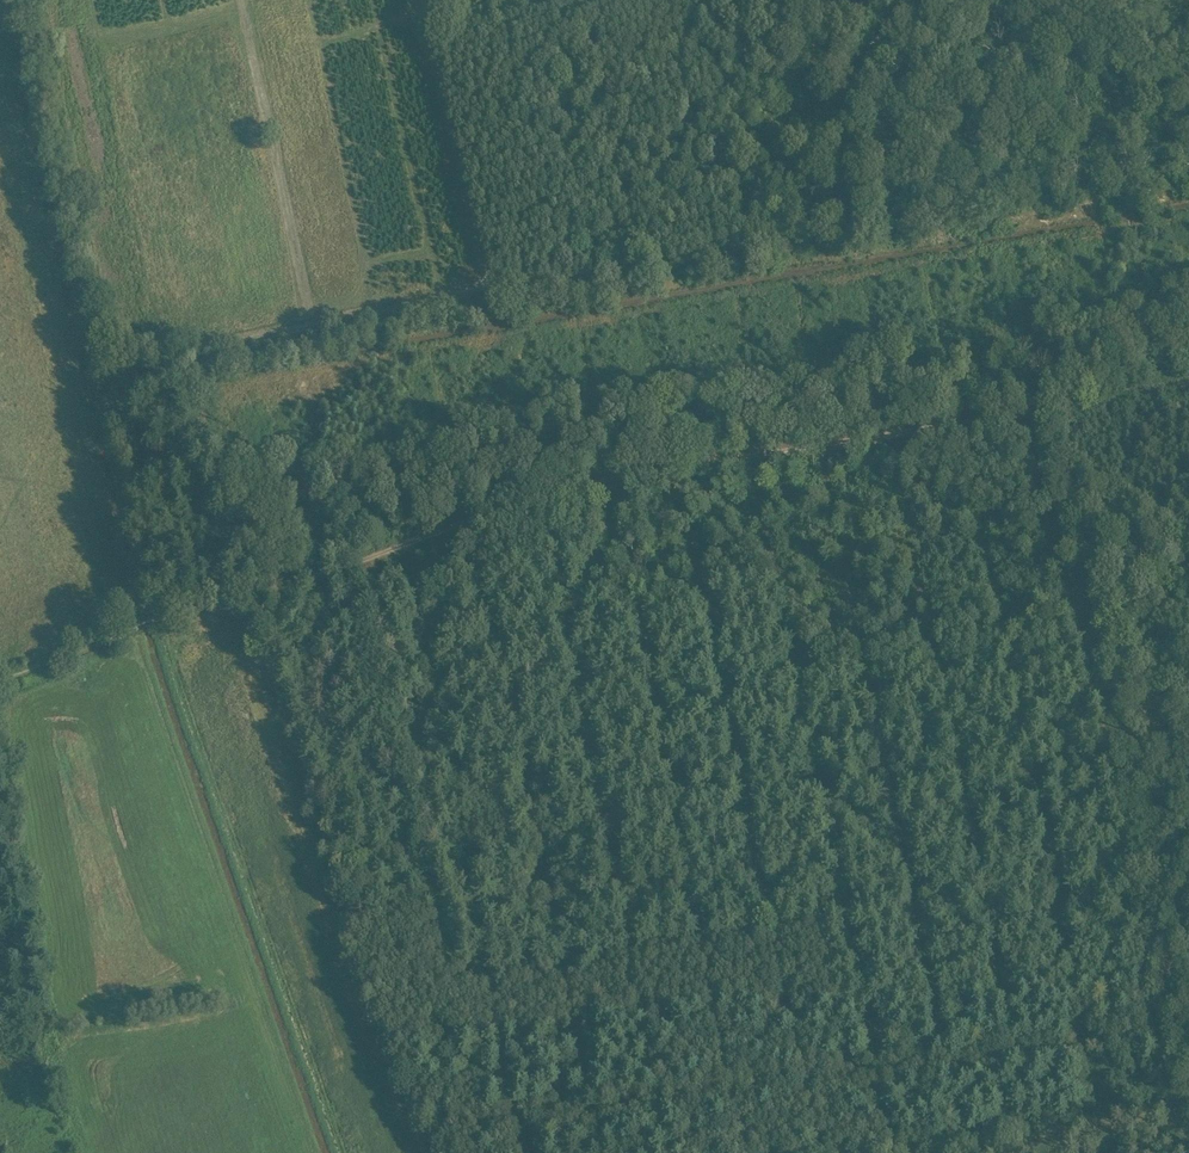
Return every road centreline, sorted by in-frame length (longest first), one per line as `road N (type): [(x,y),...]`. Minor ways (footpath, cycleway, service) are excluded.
road 1 (track): [(1188,387),(589,486),(276,586)]
road 2 (track): [(276,586),(212,376),(216,337),(489,290),(500,276),(433,28),(433,0)]
road 3 (track): [(276,586),(0,679)]

